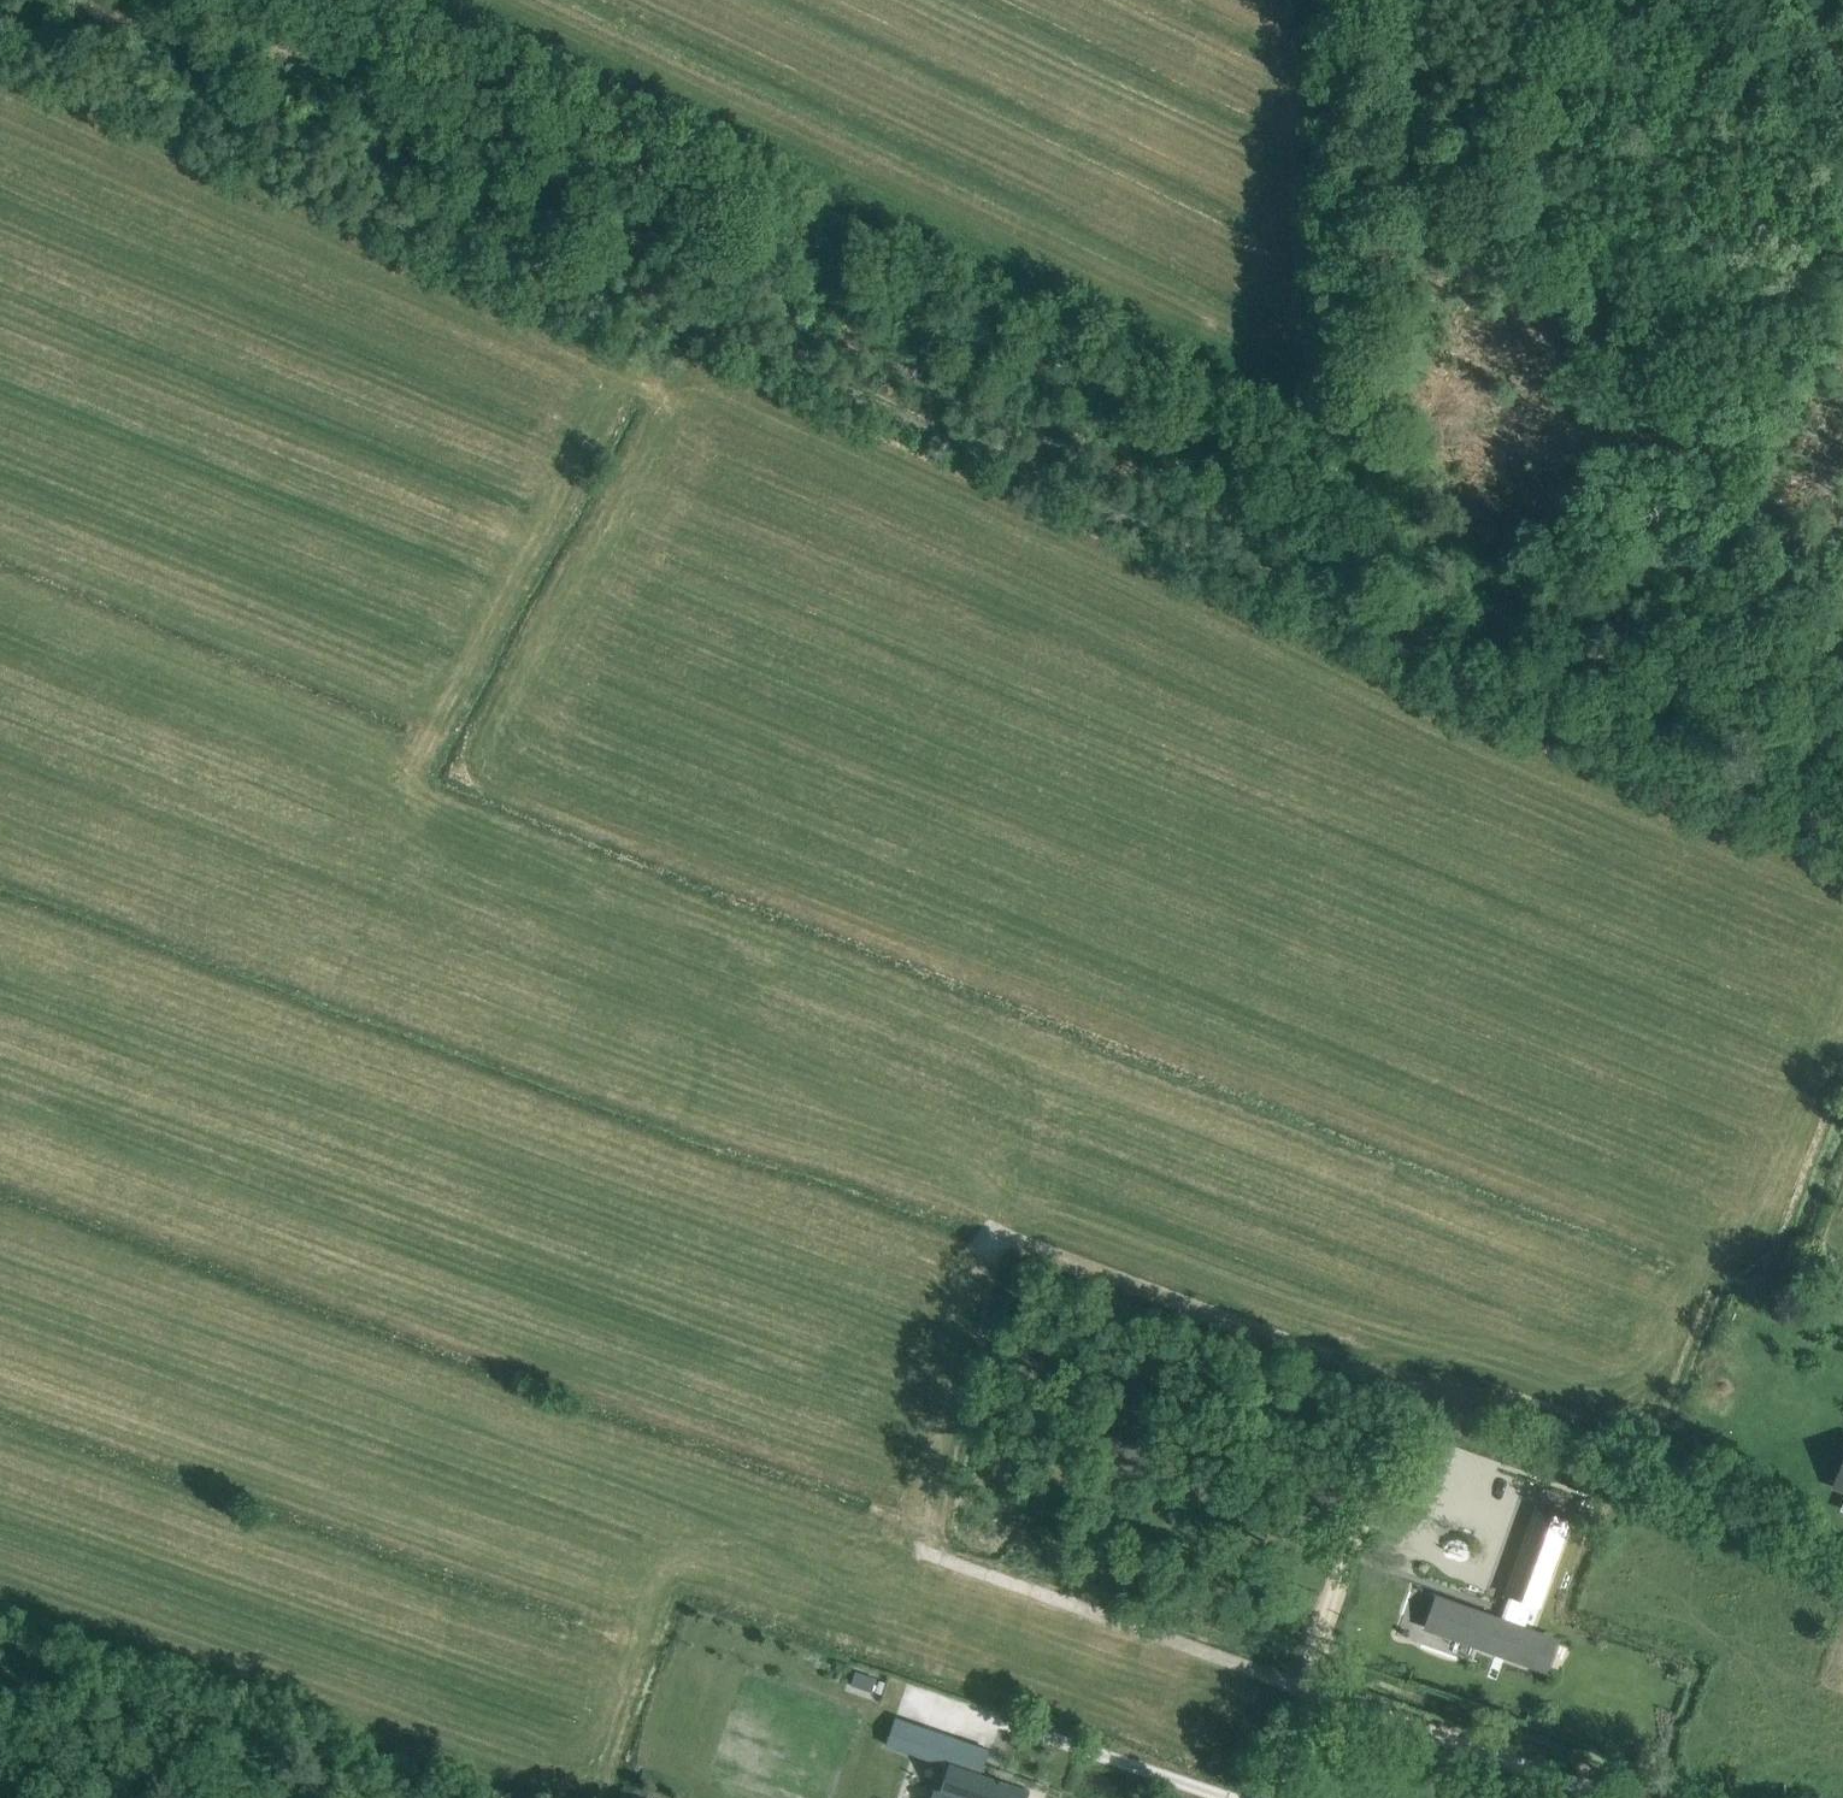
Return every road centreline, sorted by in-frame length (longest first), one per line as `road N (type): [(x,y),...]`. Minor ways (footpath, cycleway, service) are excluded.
road 1 (track): [(925,1549),(931,1558),(1305,1690),(1319,1706)]
road 2 (track): [(1274,1797),(1306,1714),(1327,1704),(1600,1797)]
road 3 (track): [(1365,1519),(1299,1689)]

